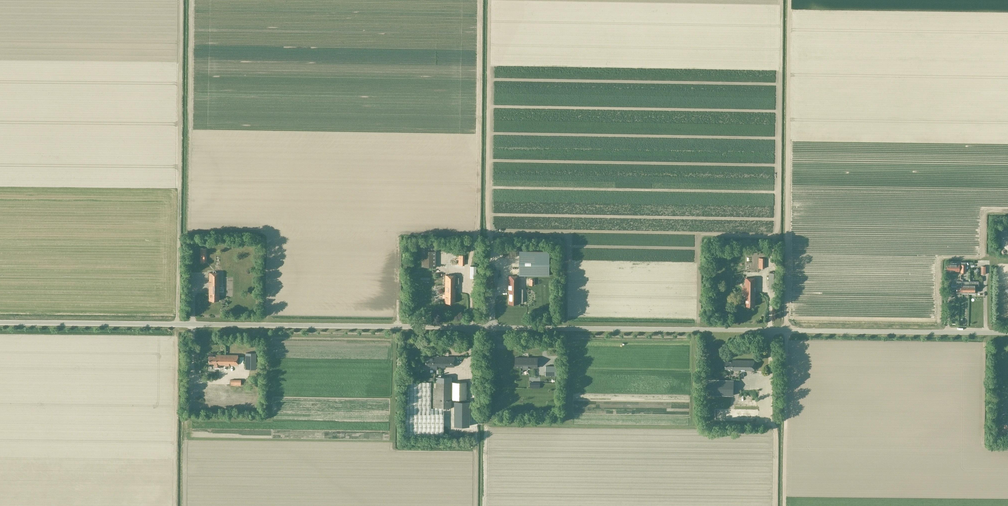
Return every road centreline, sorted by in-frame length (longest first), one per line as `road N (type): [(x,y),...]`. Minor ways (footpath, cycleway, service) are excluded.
road 1 (unclassified): [(1007,333),(0,323)]

